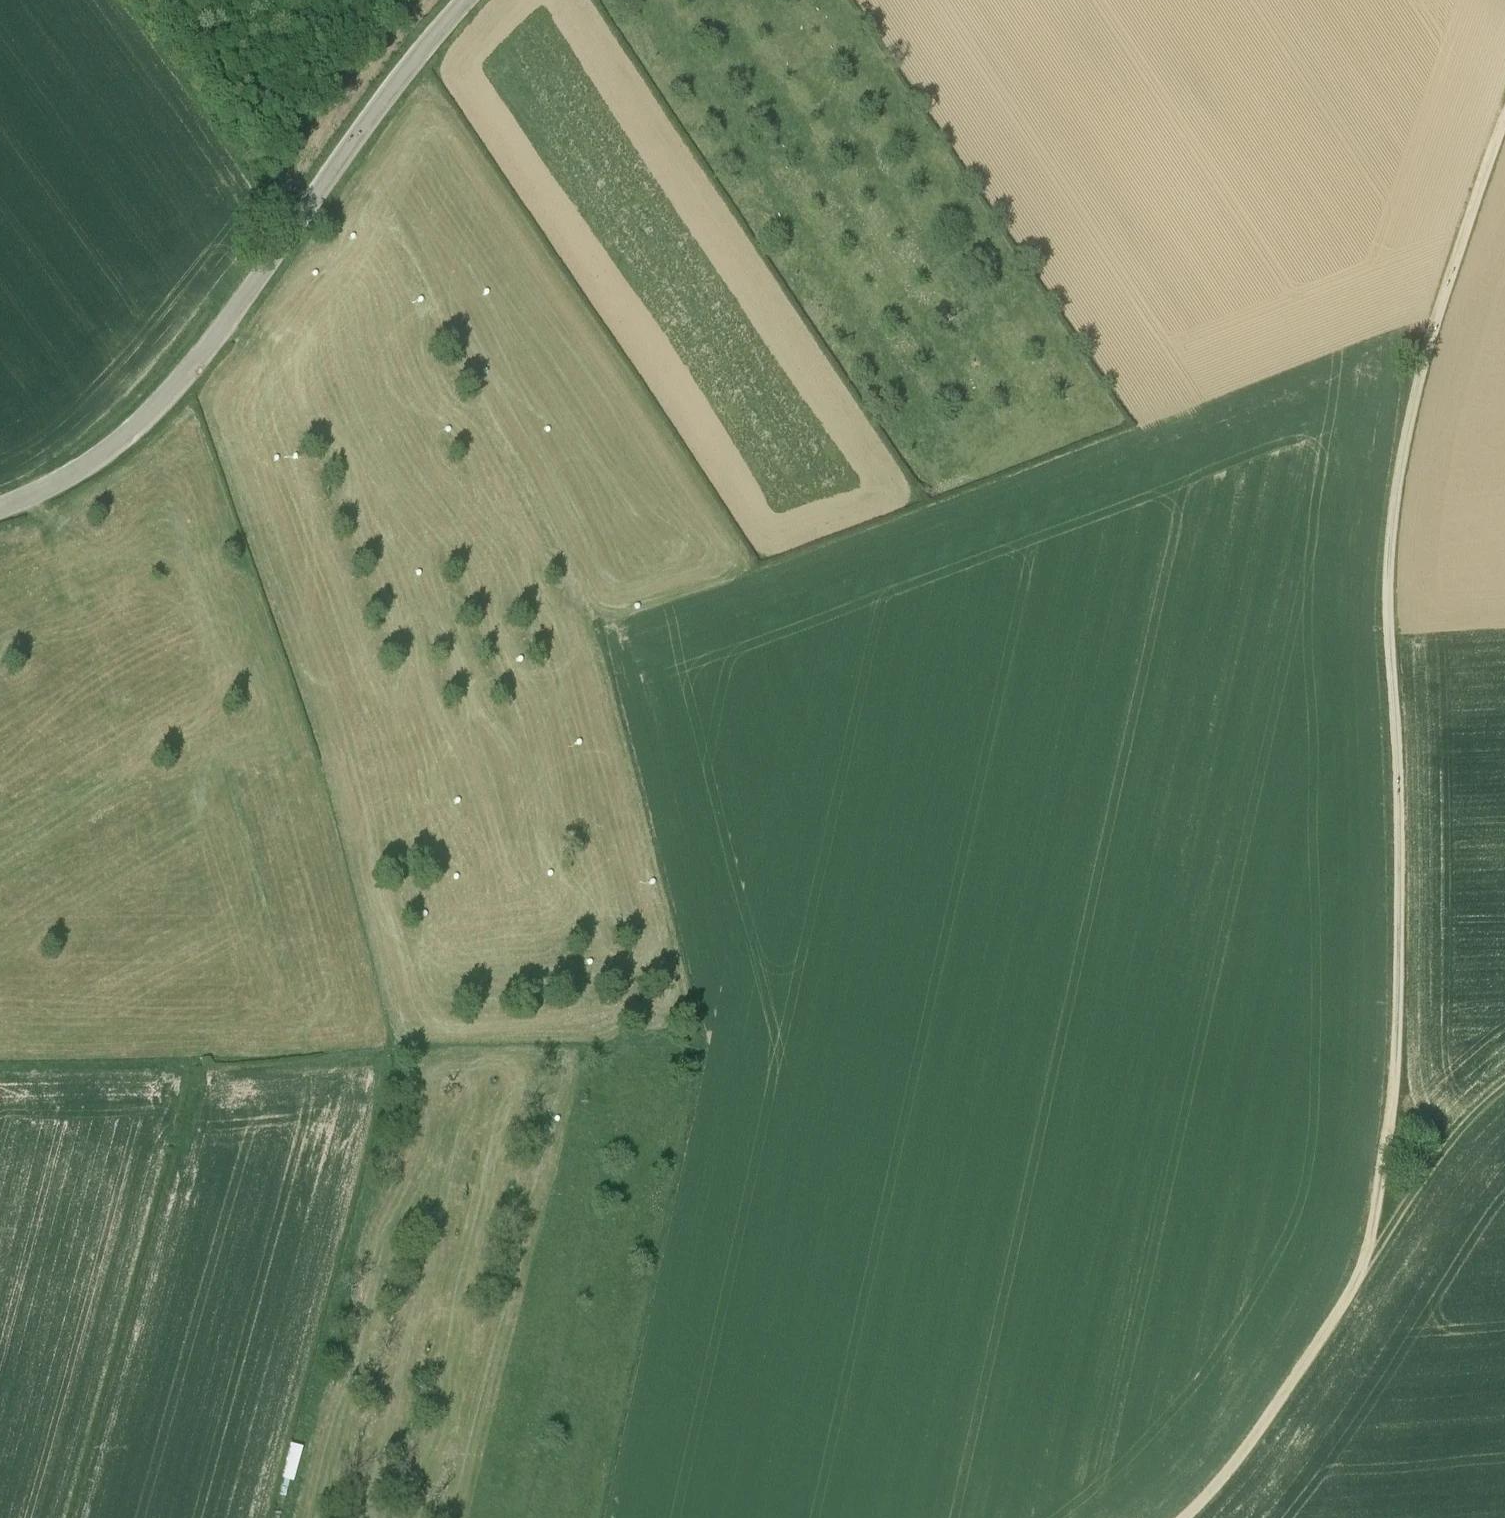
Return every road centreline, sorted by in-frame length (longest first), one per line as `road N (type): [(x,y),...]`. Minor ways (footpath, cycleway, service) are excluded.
road 1 (track): [(1504,110),(1428,342),(1390,518),(1396,1037),(1368,1245),(1350,1292),(1291,1382),(1184,1517)]
road 2 (unclassified): [(0,508),(82,468),(175,387),(466,0)]

